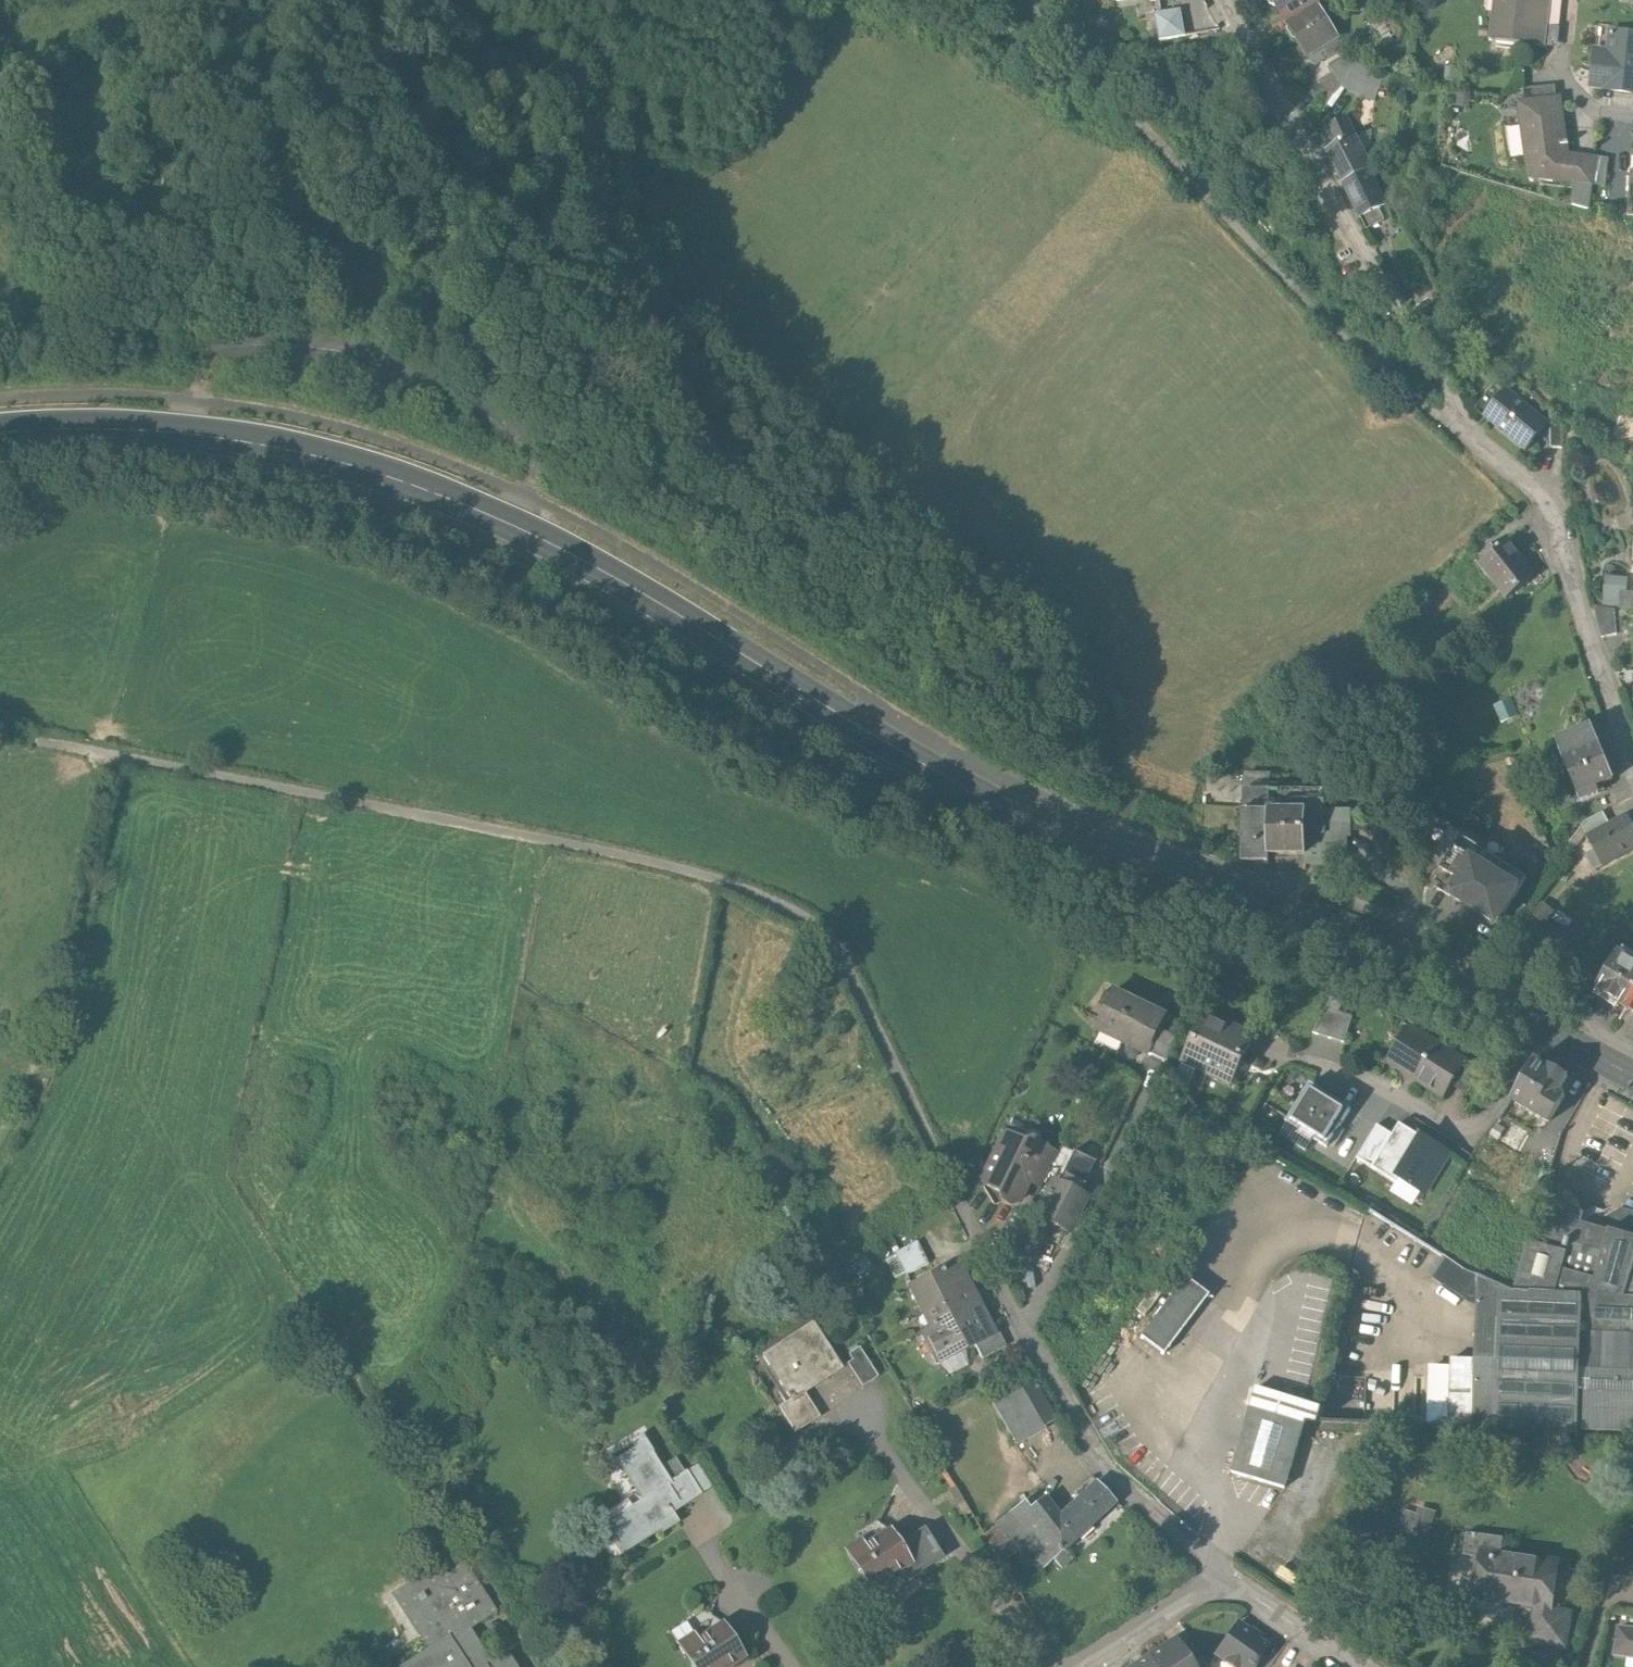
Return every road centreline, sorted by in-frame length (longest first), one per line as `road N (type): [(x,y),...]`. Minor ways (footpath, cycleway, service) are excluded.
road 1 (primary): [(1632,1074),(1389,946),(1040,820),(516,517),(356,458),(194,429),(0,430)]
road 2 (track): [(962,1208),(851,984),(822,933),(799,913),(635,861),(38,742)]
road 3 (residential): [(1632,765),(1551,512),(1450,421),(1232,0)]
road 4 (track): [(1450,421),(1392,392),(1280,253),(1129,119),(1018,62),(925,0)]
road 5 (residential): [(1218,1572),(1092,1455),(962,1208)]
road 6 (residential): [(1356,1666),(1218,1572)]
road 7 (unclassified): [(1218,1572),(1080,1666)]

